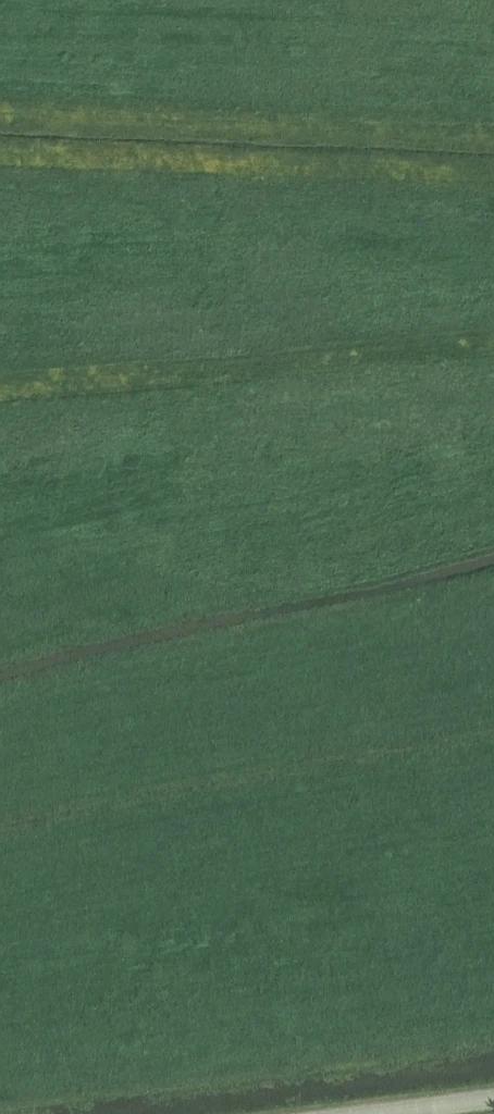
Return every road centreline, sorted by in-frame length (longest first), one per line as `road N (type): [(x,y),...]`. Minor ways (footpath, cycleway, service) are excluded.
road 1 (unclassified): [(493,1097),(359,1113)]

